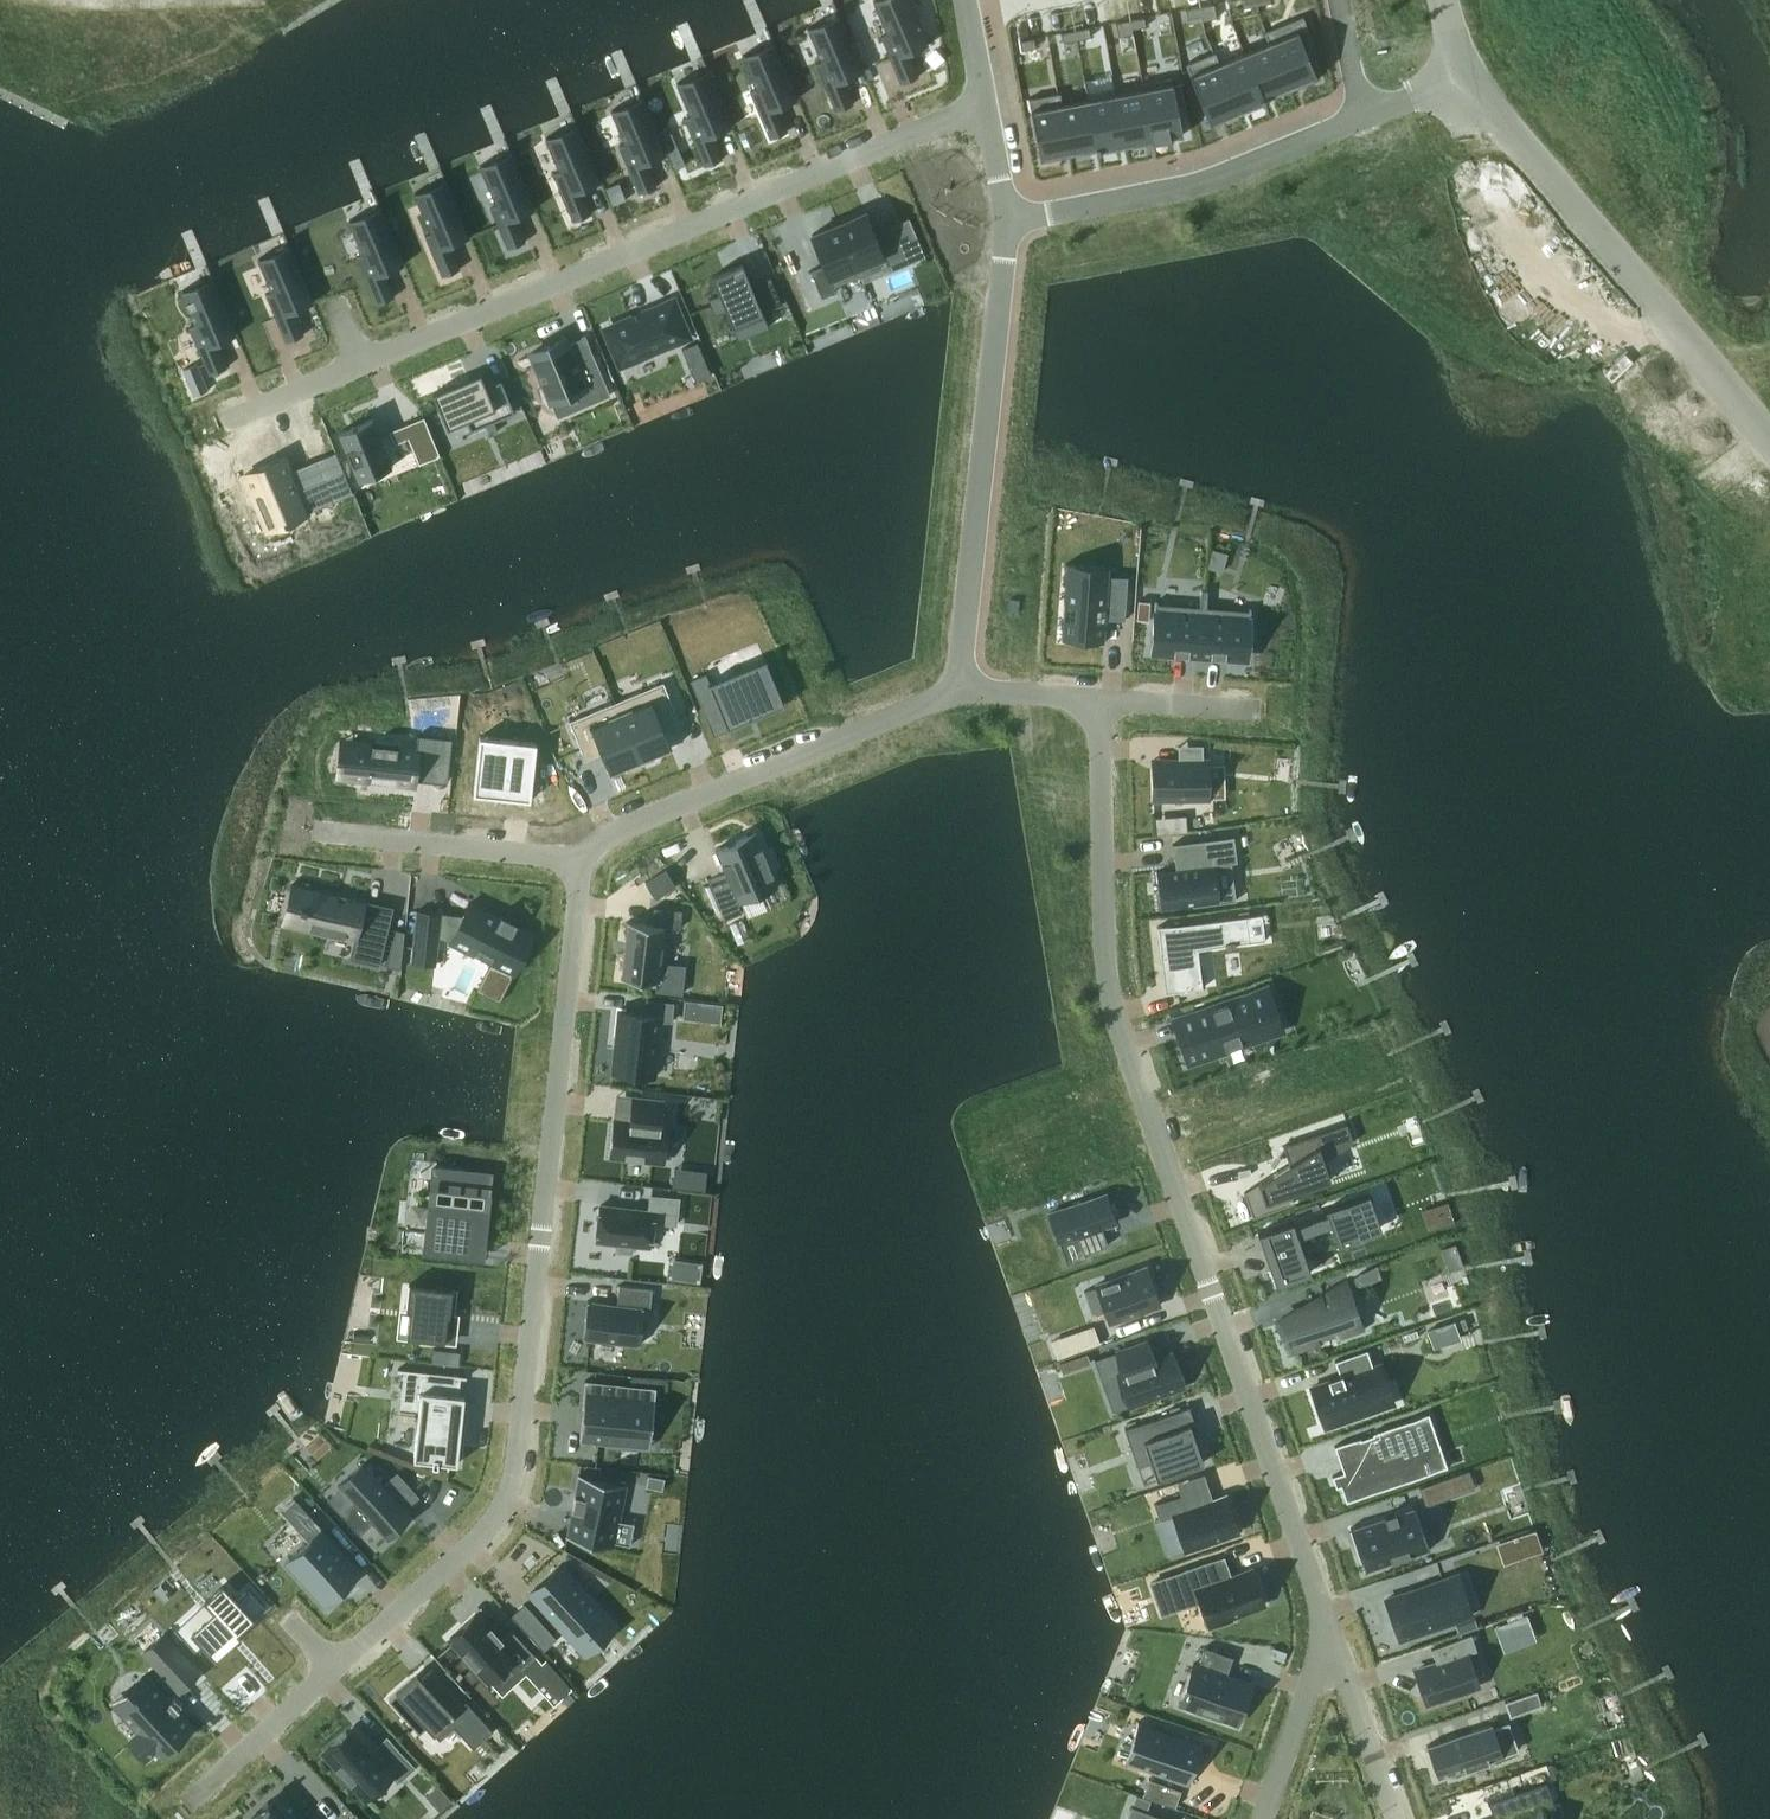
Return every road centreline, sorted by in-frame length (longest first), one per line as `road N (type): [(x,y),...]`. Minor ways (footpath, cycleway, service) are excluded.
road 1 (residential): [(581,851),(521,1466),(501,1519),(191,1800)]
road 2 (residential): [(1101,694),(1112,999),(1330,1629)]
road 3 (residential): [(983,105),(228,415)]
road 4 (tertiary): [(1769,438),(1459,78)]
road 5 (residential): [(1007,219),(955,682)]
road 6 (residential): [(955,682),(597,835),(581,851)]
road 7 (residential): [(1007,219),(1200,186),(1361,119)]
road 8 (residential): [(581,851),(316,827)]
road 9 (residential): [(1330,1629),(1397,1818)]
road 10 (residential): [(1330,1629),(1266,1818)]
road 11 (residential): [(1254,706),(1101,694)]
road 12 (residential): [(1101,694),(955,682)]
road 13 (residential): [(1339,0),(1361,119)]

